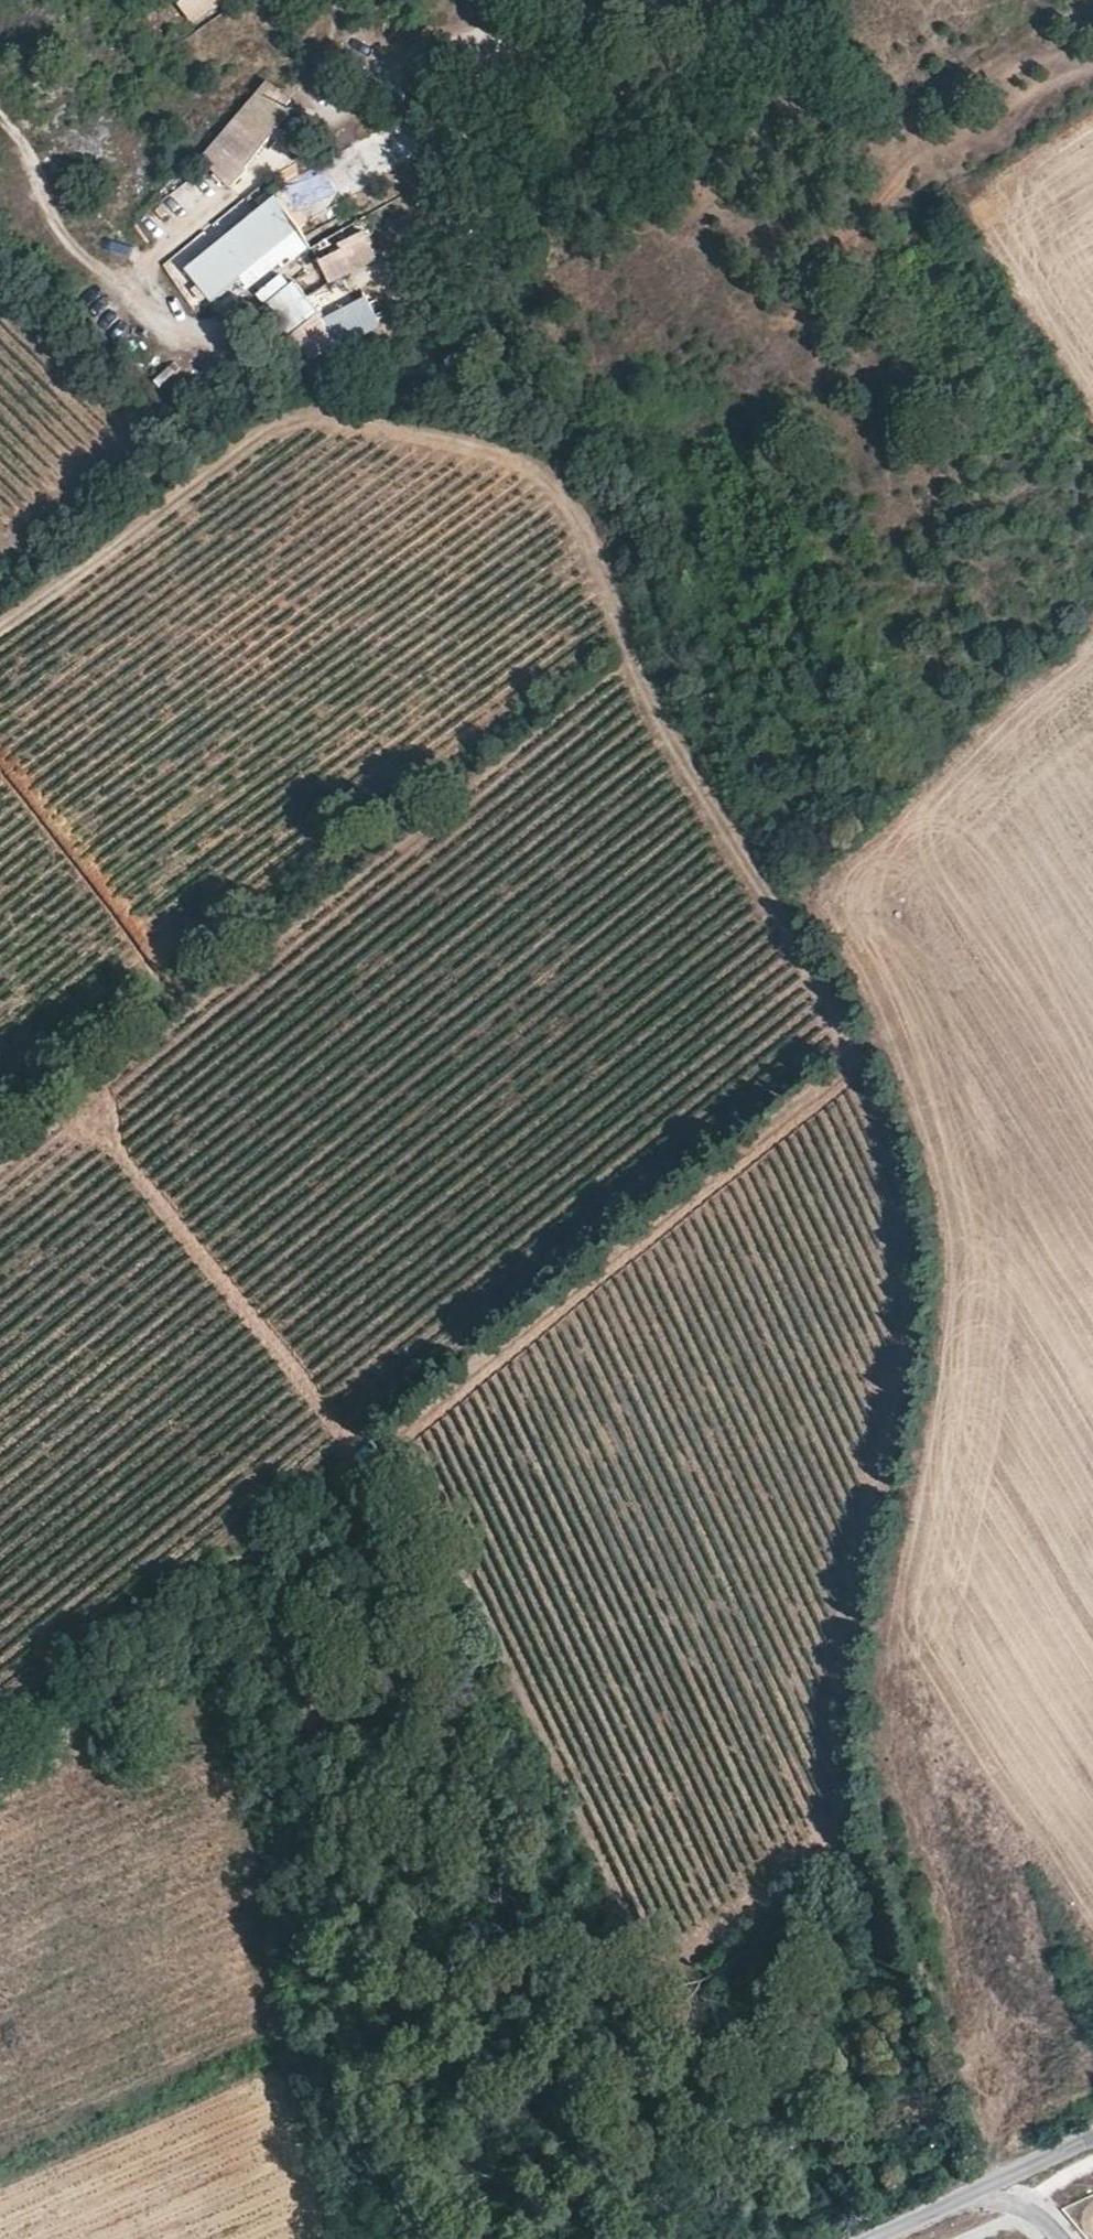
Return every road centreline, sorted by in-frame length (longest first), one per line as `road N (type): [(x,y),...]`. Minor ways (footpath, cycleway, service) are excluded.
road 1 (track): [(0,1768),(378,1461),(70,1103)]
road 2 (track): [(643,621),(0,1158)]
road 3 (unclassified): [(884,2238),(1008,2186)]

